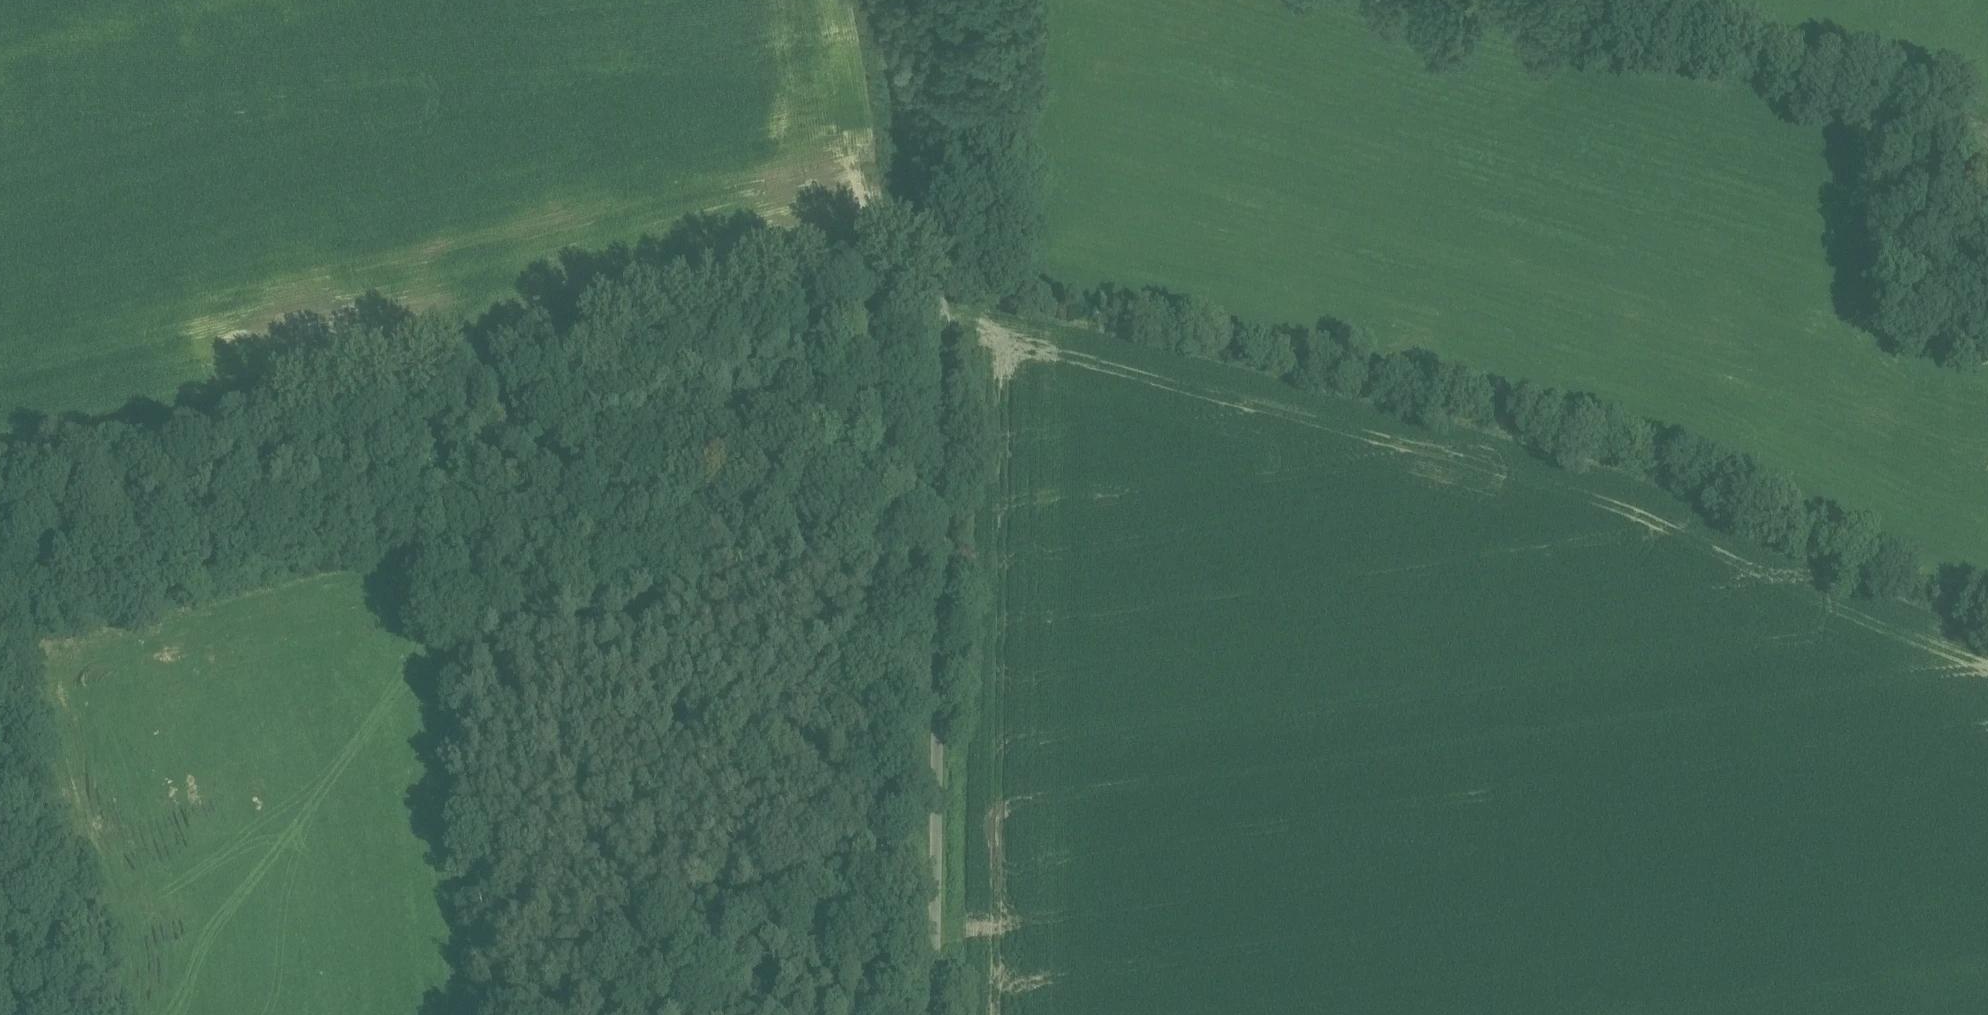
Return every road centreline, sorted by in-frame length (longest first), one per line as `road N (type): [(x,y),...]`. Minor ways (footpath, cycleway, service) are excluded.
road 1 (unclassified): [(881,0),(923,218),(937,396),(930,1014)]
road 2 (track): [(930,302),(0,536)]

